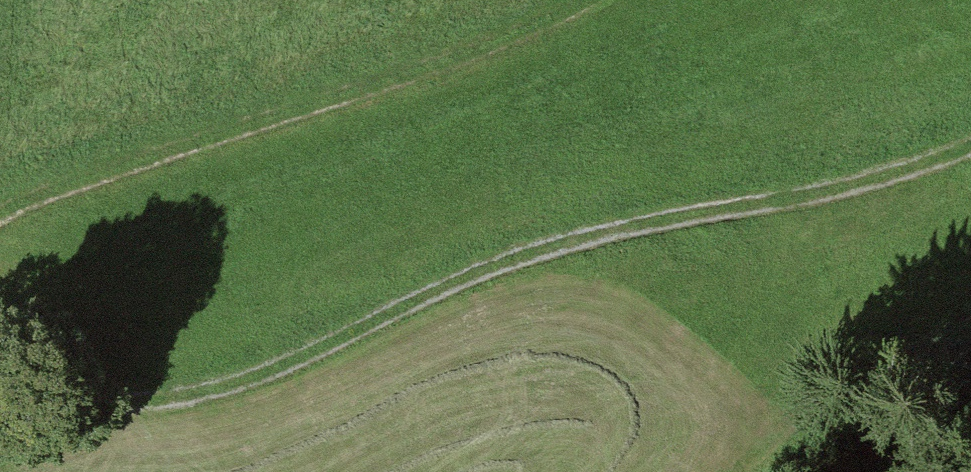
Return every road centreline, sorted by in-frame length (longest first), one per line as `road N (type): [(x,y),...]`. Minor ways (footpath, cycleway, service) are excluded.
road 1 (track): [(0,440),(31,419),(81,405),(198,392),(260,375),(461,278),(541,248),(639,221),(777,203),(970,147)]
road 2 (track): [(0,216),(499,43),(592,0)]

